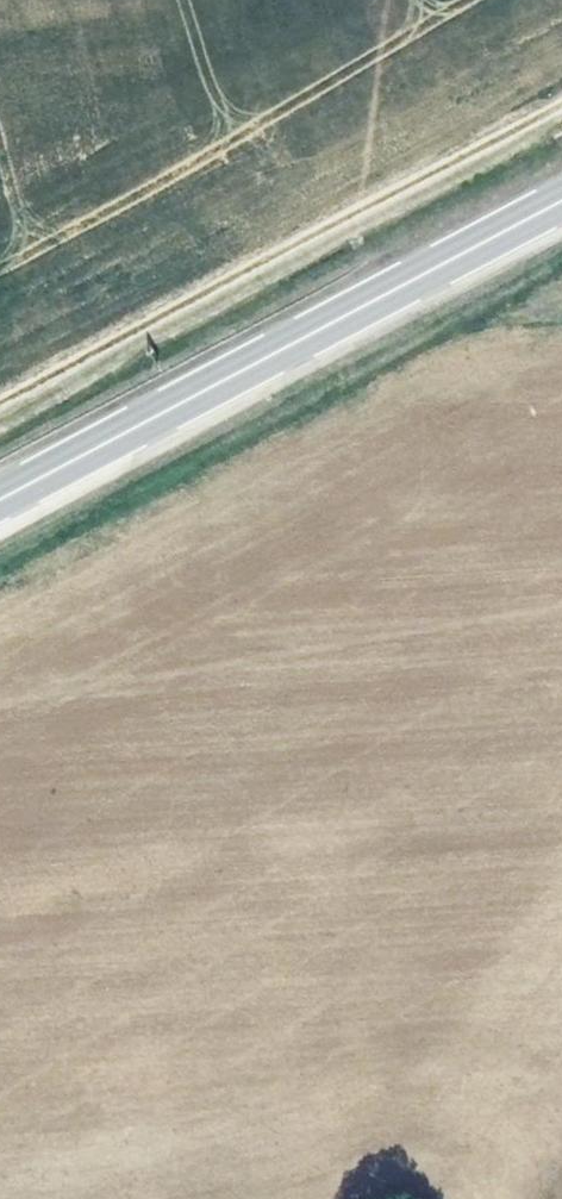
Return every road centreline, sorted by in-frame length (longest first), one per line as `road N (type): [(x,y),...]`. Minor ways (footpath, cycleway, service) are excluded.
road 1 (secondary): [(561,203),(0,499)]

